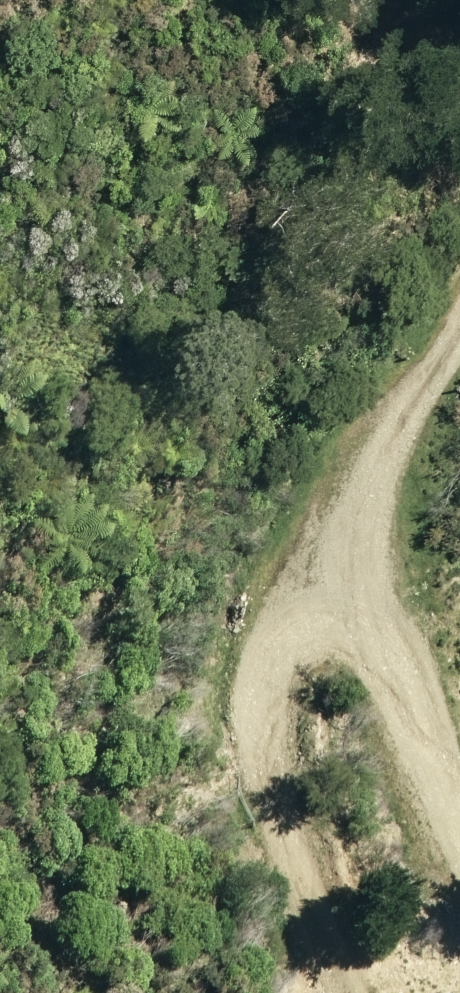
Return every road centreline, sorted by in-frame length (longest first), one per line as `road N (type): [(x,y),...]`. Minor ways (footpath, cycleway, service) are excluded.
road 1 (track): [(459,841),(357,645),(254,722),(254,848),(295,961),(315,992)]
road 2 (track): [(357,645),(379,448),(459,331)]

